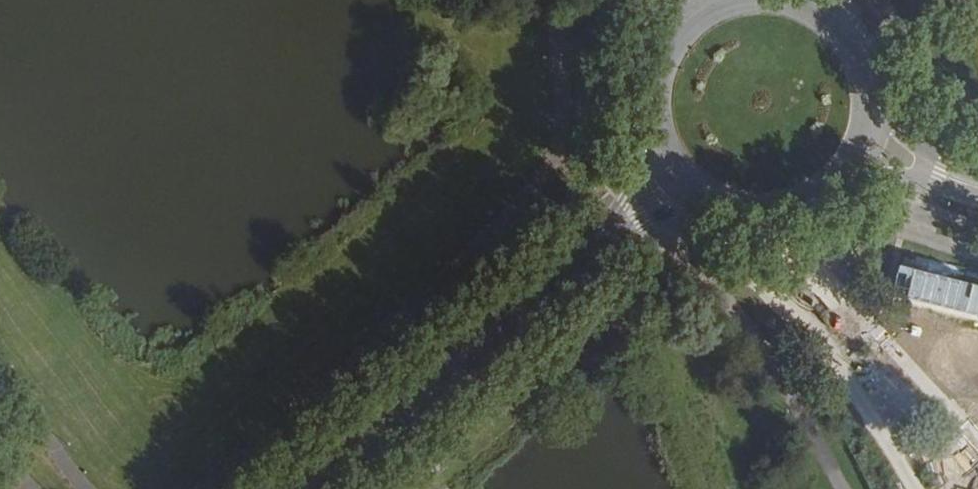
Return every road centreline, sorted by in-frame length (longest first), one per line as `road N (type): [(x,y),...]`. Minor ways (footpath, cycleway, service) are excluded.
road 1 (tertiary): [(674,180),(311,488)]
road 2 (tertiary): [(674,180),(704,206),(741,219),(781,219),(817,206),(848,181),(868,148)]
road 3 (tertiary): [(868,148),(875,101),(863,56),(833,19),(796,0)]
road 4 (tertiary): [(676,32),(655,66),(647,106),(654,145),(674,180)]

